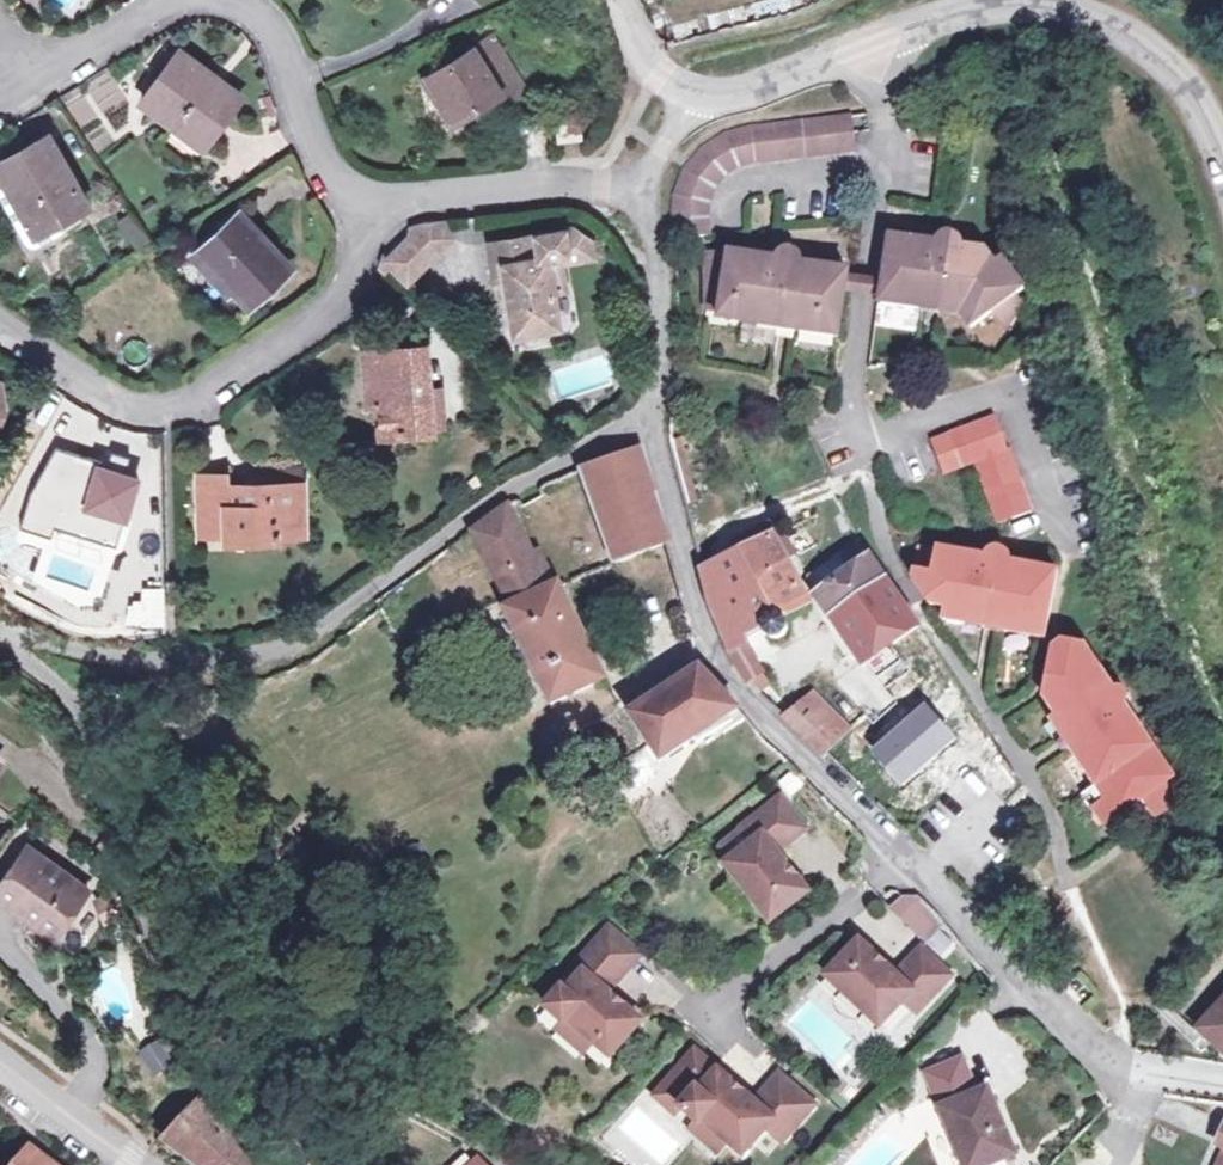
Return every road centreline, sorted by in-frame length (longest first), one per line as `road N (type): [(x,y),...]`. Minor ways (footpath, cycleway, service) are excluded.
road 1 (residential): [(1222,1087),(1142,1076),(1095,1052),(753,707),(715,655),(655,412)]
road 2 (residential): [(885,37),(867,300),(842,445),(1017,387),(1070,539)]
road 3 (residential): [(13,638),(130,666),(245,663),(310,634),(433,543),(655,412)]
road 4 (residential): [(267,1164),(201,1063),(141,922),(113,786),(82,716),(13,638)]
road 5 (residential): [(0,321),(101,392),(161,407),(186,400),(251,369),(342,300),(371,215)]
road 6 (tertiary): [(1222,170),(1190,97),(1157,55),(1087,17),(981,4),(885,37)]
road 7 (residential): [(647,175),(371,215)]
road 8 (residential): [(371,215),(349,197),(284,58),(239,0)]
road 9 (residential): [(655,412),(647,175)]
road 10 (tertiary): [(885,37),(733,95),(685,91)]
road 11 (residential): [(184,0),(18,91)]
road 12 (residential): [(137,1164),(0,1066)]

